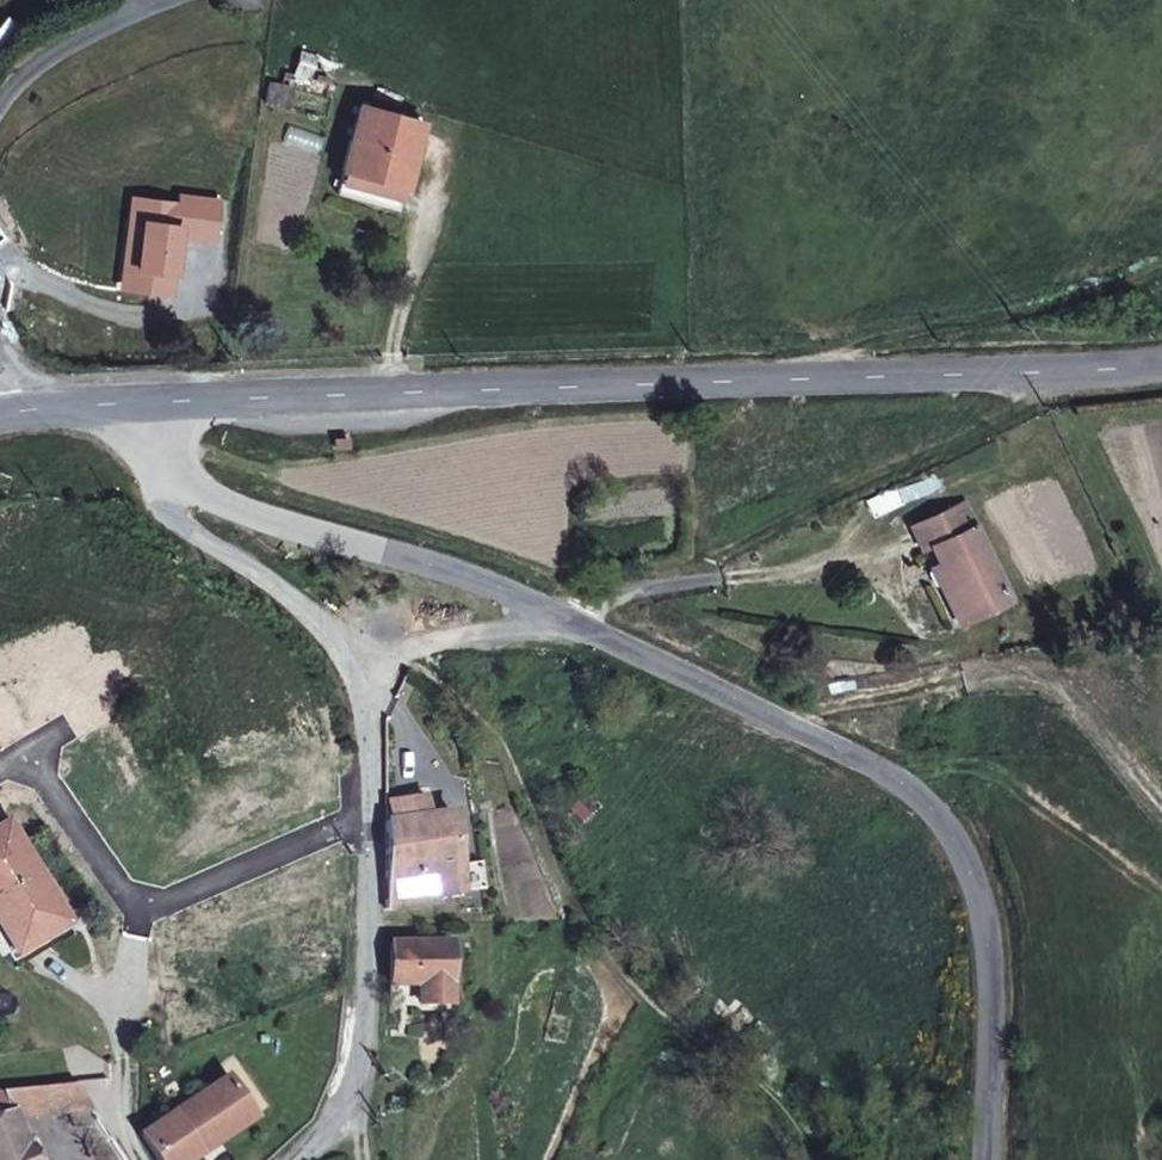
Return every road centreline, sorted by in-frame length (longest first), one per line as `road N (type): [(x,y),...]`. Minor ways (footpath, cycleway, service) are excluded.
road 1 (tertiary): [(143,401),(1161,363)]
road 2 (tertiary): [(1000,1159),(1008,976),(980,876),(938,804),(860,757),(682,684),(566,617)]
road 3 (track): [(1058,371),(1037,400),(790,511),(699,565),(687,583),(602,599),(566,617)]
road 4 (residential): [(372,666),(357,1058),(304,1159)]
road 5 (tertiary): [(566,617),(436,567),(220,503),(170,473)]
road 6 (track): [(789,379),(879,337),(1116,292),(1161,271)]
road 7 (residential): [(170,473),(170,512),(265,574),(372,666)]
road 8 (residential): [(372,666),(429,638),(486,639),(566,617)]

